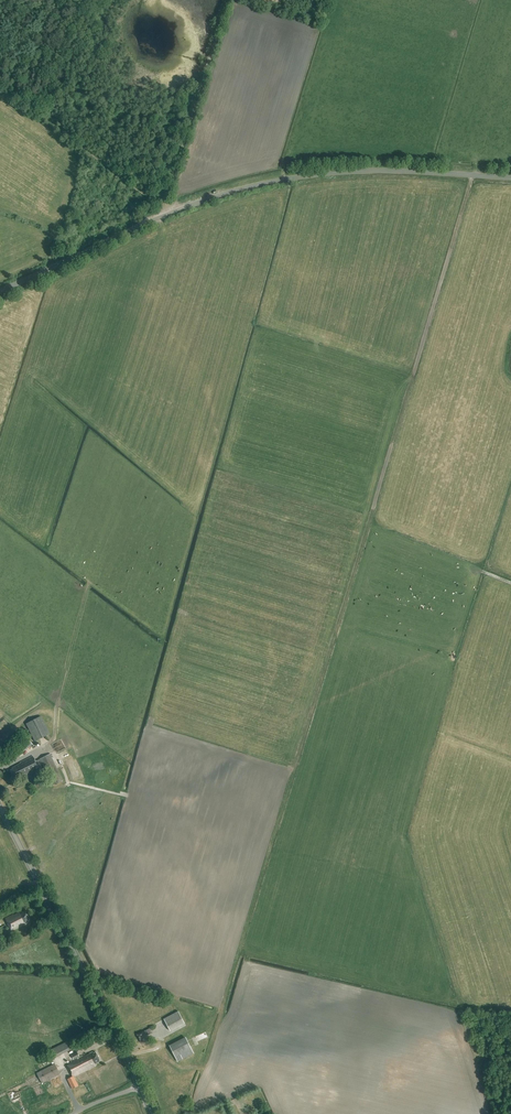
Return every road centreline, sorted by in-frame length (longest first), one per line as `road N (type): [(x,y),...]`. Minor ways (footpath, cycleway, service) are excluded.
road 1 (tertiary): [(0,291),(167,214),(252,187),(381,171),(510,179)]
road 2 (tertiary): [(140,1086),(0,808)]

